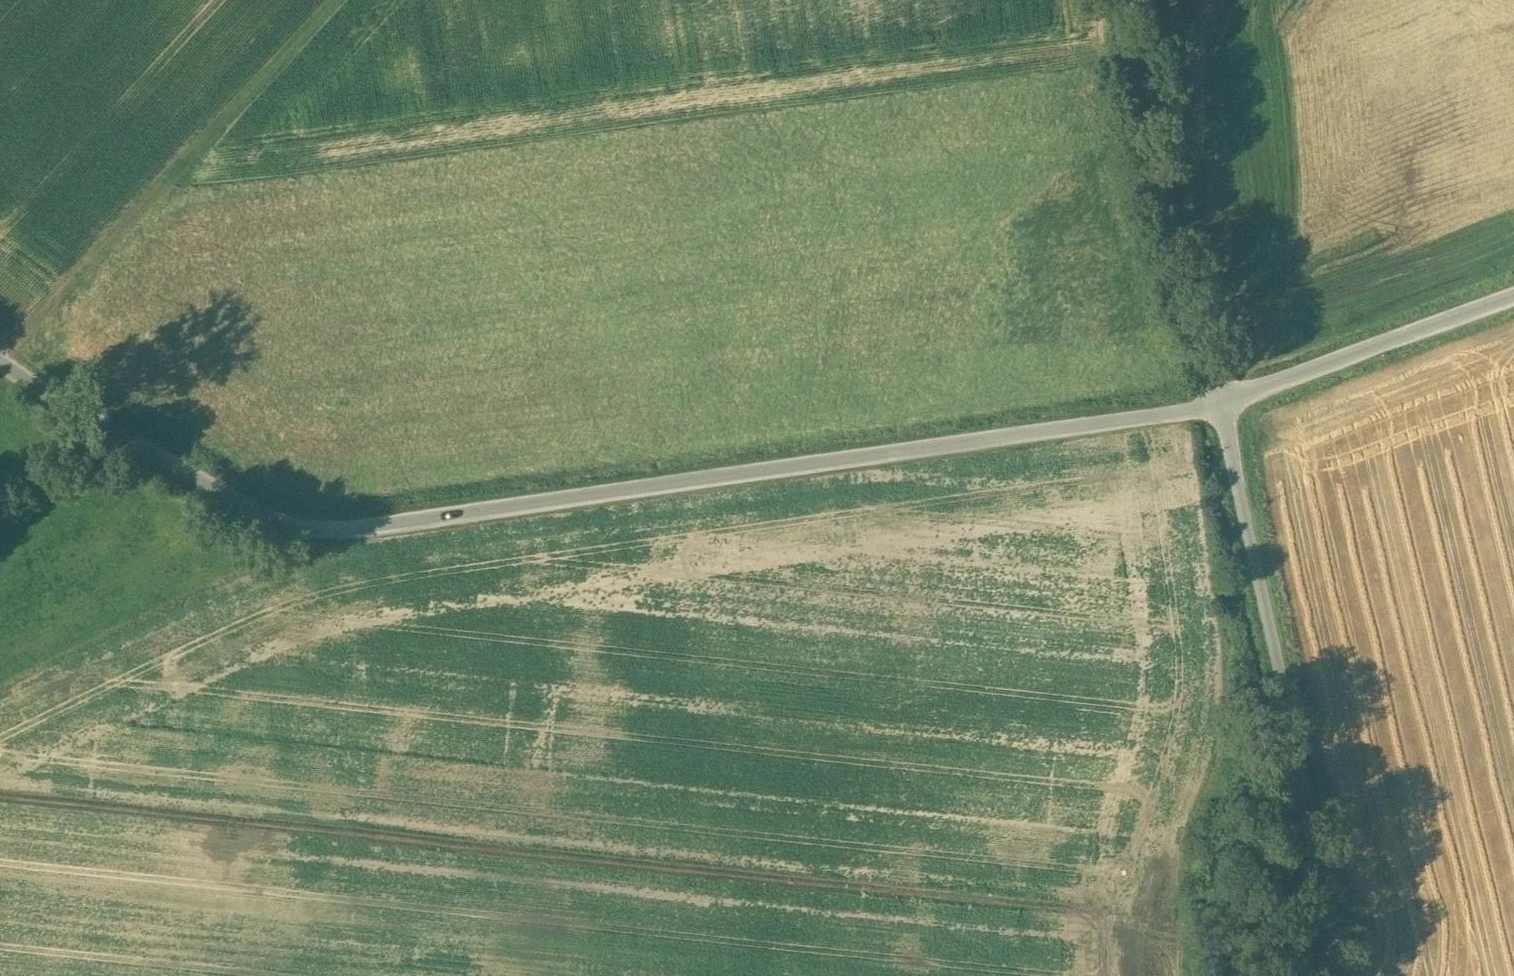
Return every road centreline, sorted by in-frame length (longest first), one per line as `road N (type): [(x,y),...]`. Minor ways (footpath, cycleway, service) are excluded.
road 1 (unclassified): [(0,361),(273,519),(351,530),(1222,402)]
road 2 (unclassified): [(1222,402),(1331,915),(1328,975)]
road 3 (unclassified): [(1134,0),(1222,402)]
road 4 (unclassified): [(1513,297),(1222,402)]

